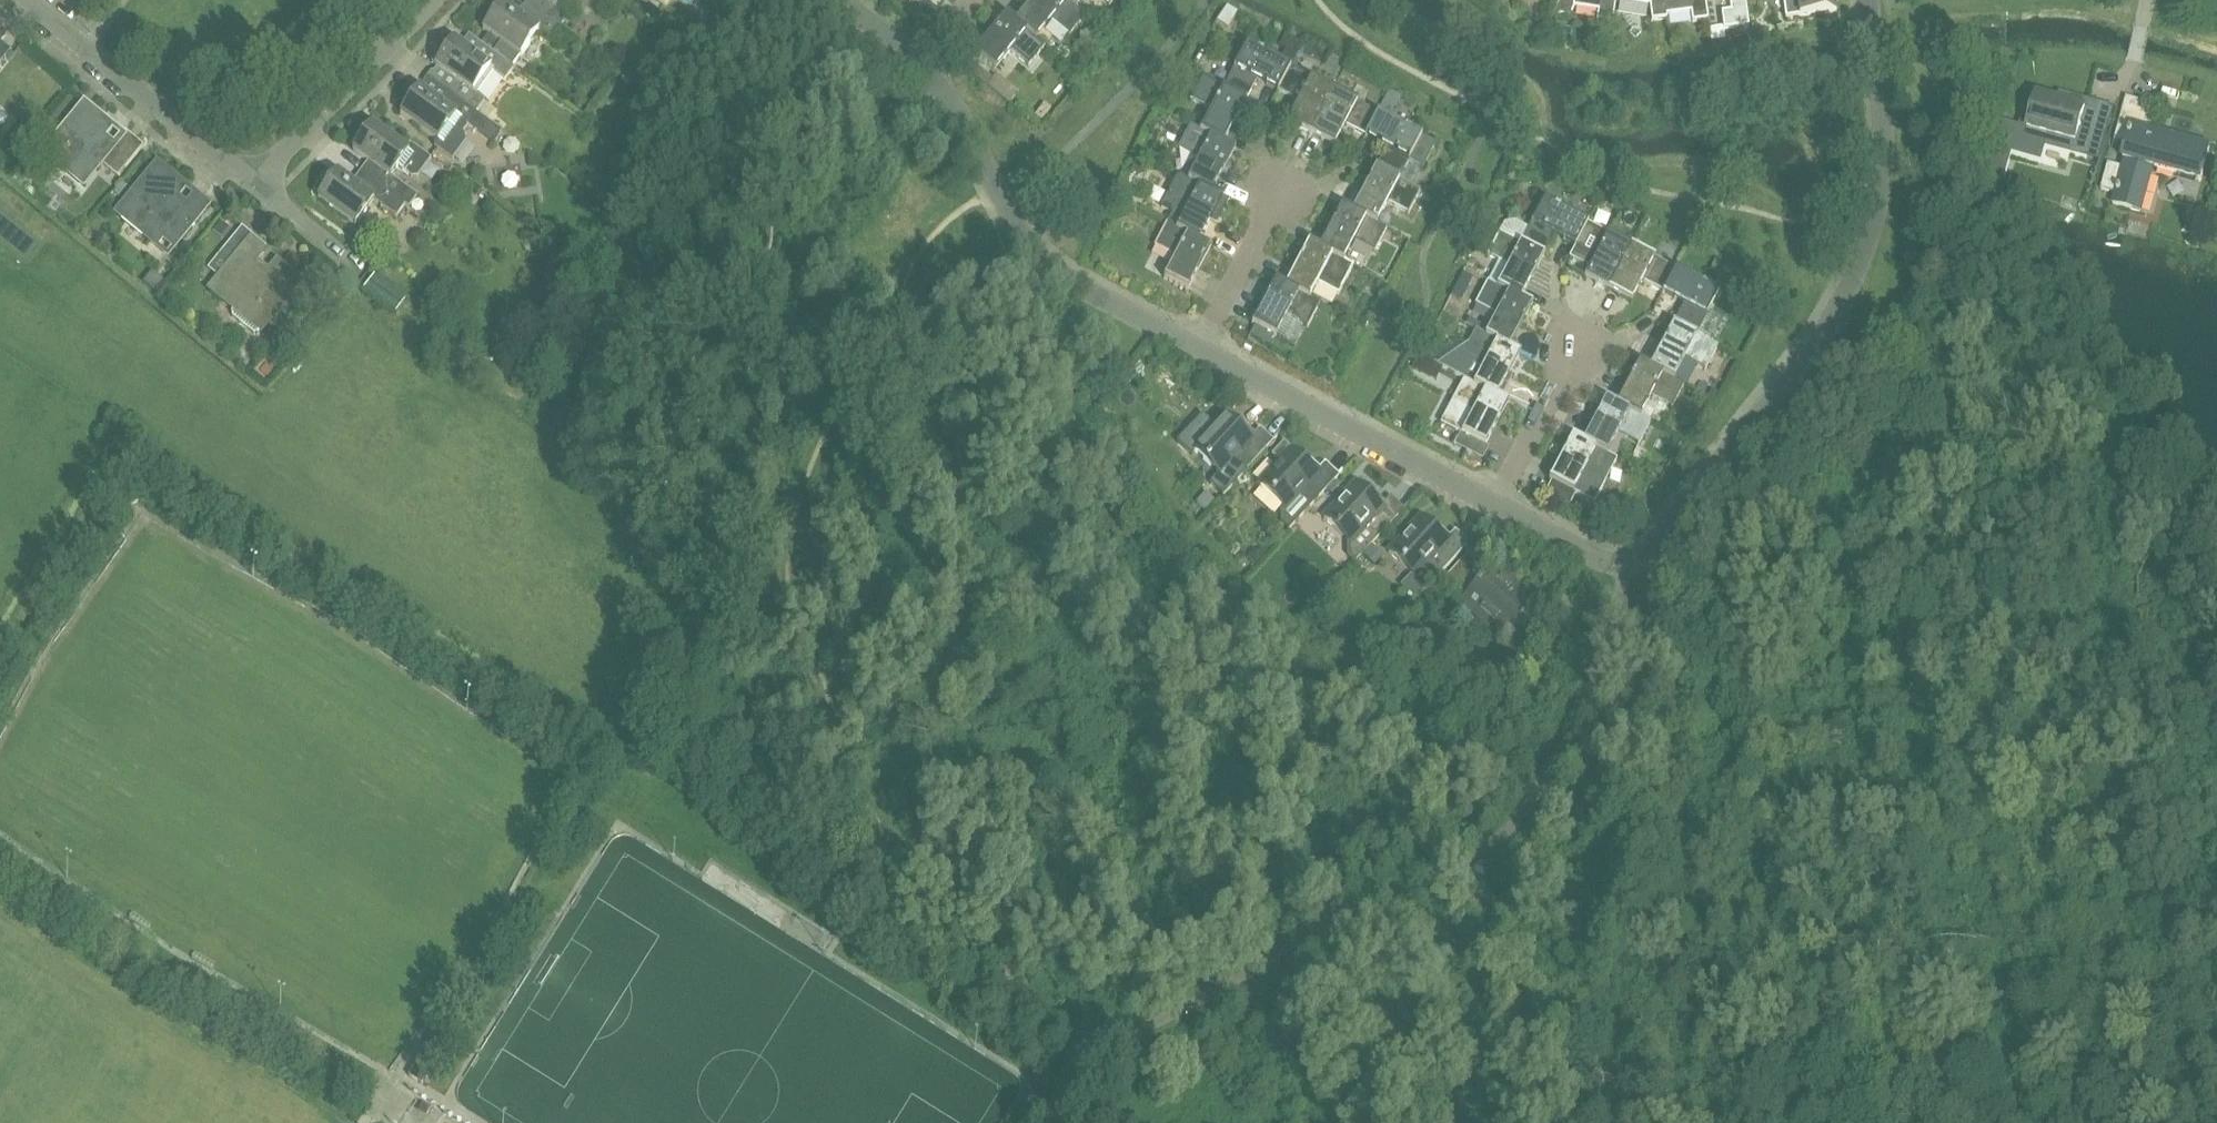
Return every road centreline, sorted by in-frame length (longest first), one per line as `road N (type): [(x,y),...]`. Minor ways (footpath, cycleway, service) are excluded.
road 1 (unclassified): [(1495,505),(1610,562),(1635,561),(1655,546),(1816,340),(1857,270),(1879,198),(1883,128),(1867,0)]
road 2 (unclassified): [(920,61),(1045,260),(1200,347)]
road 3 (unclassified): [(1200,347),(1495,505)]
road 4 (residential): [(253,183),(30,0)]
road 5 (residential): [(253,183),(430,0)]
road 6 (residential): [(1495,505),(1588,324)]
road 7 (residential): [(1200,347),(1285,175)]

